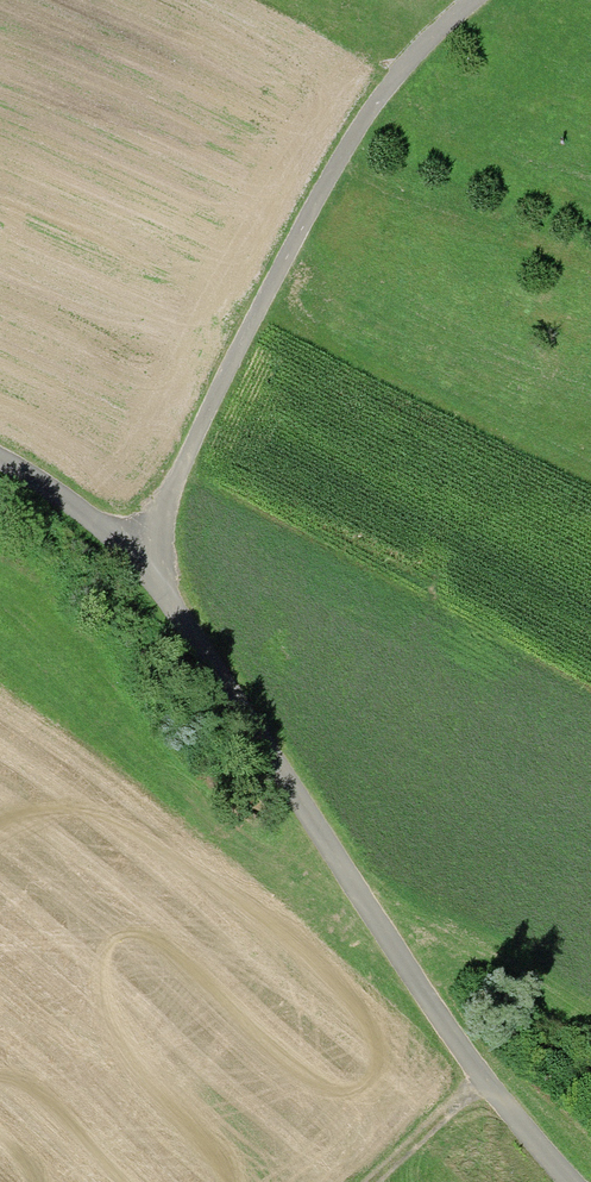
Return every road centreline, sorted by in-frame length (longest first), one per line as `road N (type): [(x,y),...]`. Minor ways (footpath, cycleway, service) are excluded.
road 1 (track): [(0,463),(98,529),(152,578),(477,1082),(565,1181)]
road 2 (track): [(136,564),(265,294),(369,106),(469,0)]
road 3 (track): [(373,1181),(477,1082)]

